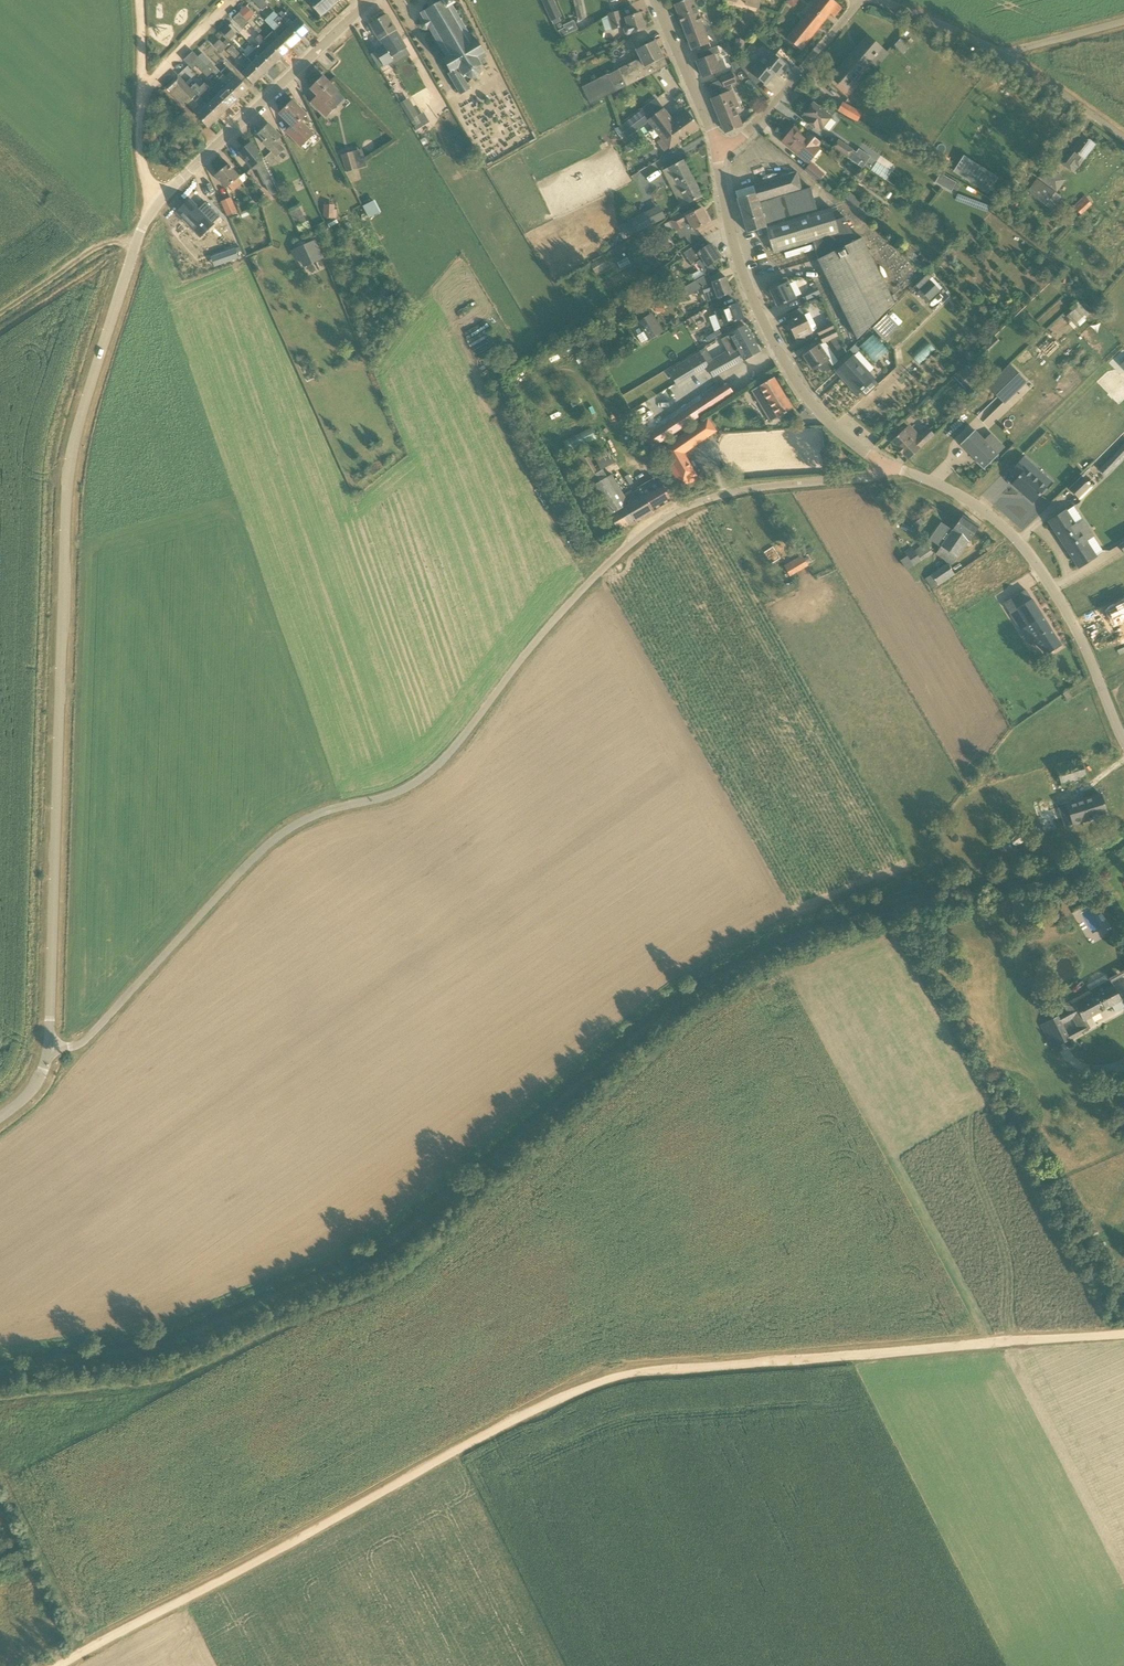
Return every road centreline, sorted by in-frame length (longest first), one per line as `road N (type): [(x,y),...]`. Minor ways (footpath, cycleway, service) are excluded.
road 1 (track): [(1123,855),(1059,884),(919,897),(763,957),(670,1014),(375,1260),(160,1349),(0,1375)]
road 2 (unclassified): [(48,1048),(64,571),(83,399),(137,238),(159,201),(372,0)]
road 3 (track): [(1123,1333),(602,1381),(51,1665)]
road 4 (unclassified): [(48,1048),(91,1037),(279,834),(389,796),(424,775),(594,575),(658,519),(761,486),(863,479),(883,464)]
road 5 (track): [(343,807),(141,229)]
road 6 (unclassified): [(1123,744),(1086,648),(1008,532),(962,496),(883,464)]
road 7 (residential): [(883,464),(820,414),(770,335),(736,251),(717,149)]
road 8 (residential): [(717,149),(744,137),(857,0)]
road 9 (residential): [(717,149),(654,0)]
road 10 (track): [(0,313),(97,248),(137,238)]
road 11 (unclassified): [(880,0),(1012,56)]
road 12 (unclassified): [(1123,138),(1012,56)]

